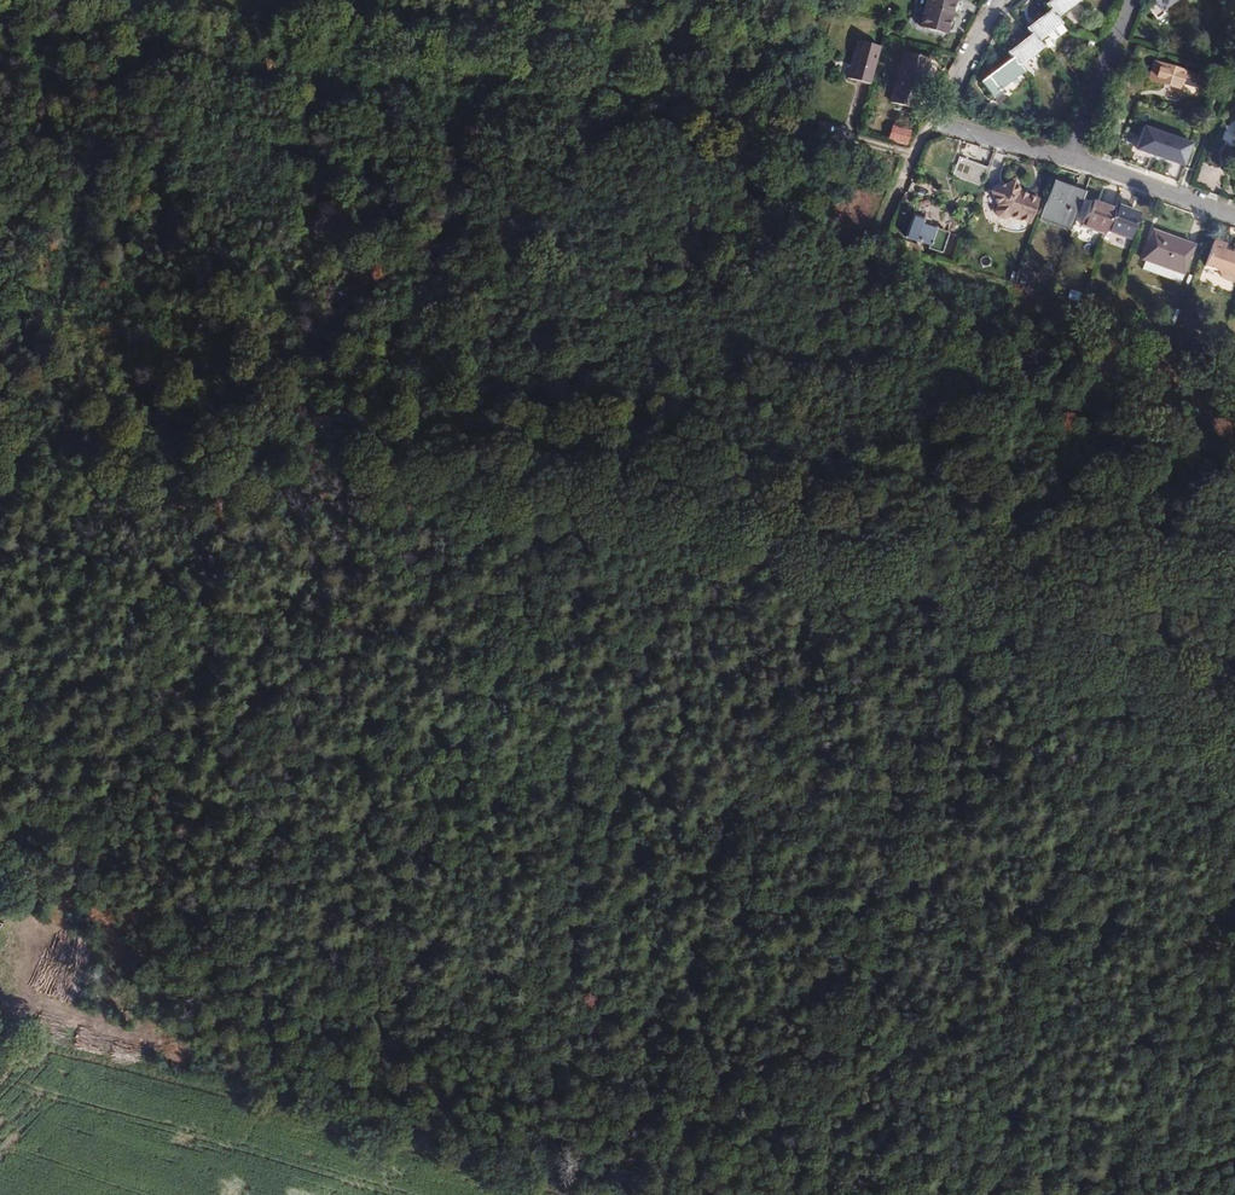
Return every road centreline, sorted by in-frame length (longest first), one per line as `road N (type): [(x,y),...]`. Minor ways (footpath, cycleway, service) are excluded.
road 1 (track): [(873,243),(866,260),(878,286),(984,388),(1023,447),(1171,569),(1216,631),(1234,684)]
road 2 (track): [(220,517),(155,1042)]
road 3 (track): [(220,517),(0,459)]
road 4 (residential): [(1066,158),(1234,220)]
road 5 (residential): [(1128,0),(1066,158)]
road 6 (residential): [(935,122),(999,0)]
road 7 (residential): [(873,243),(935,122)]
road 8 (residential): [(935,122),(1066,158)]

